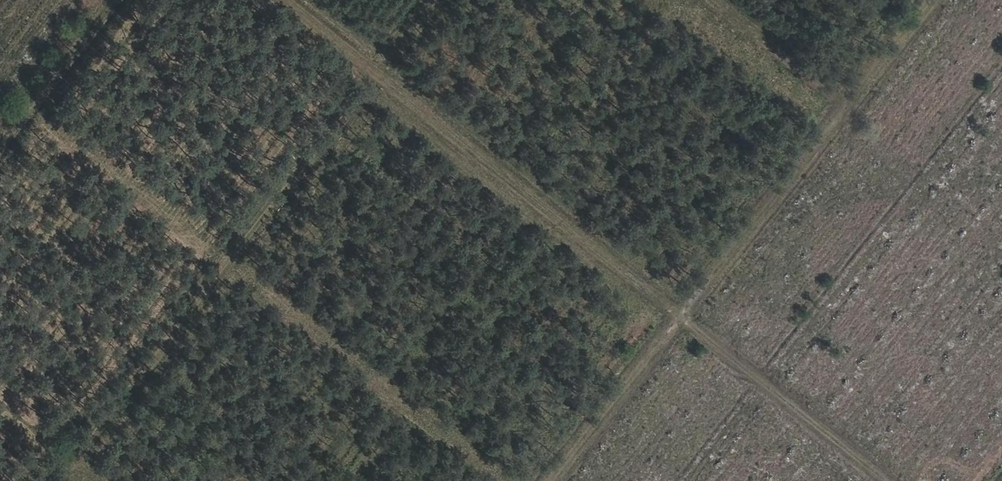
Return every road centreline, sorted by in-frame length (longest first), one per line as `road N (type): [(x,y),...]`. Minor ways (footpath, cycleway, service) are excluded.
road 1 (track): [(285,0),(887,480)]
road 2 (track): [(931,0),(553,480)]
road 3 (track): [(57,480),(435,0)]
road 4 (track): [(691,0),(819,100),(819,110),(665,304)]

